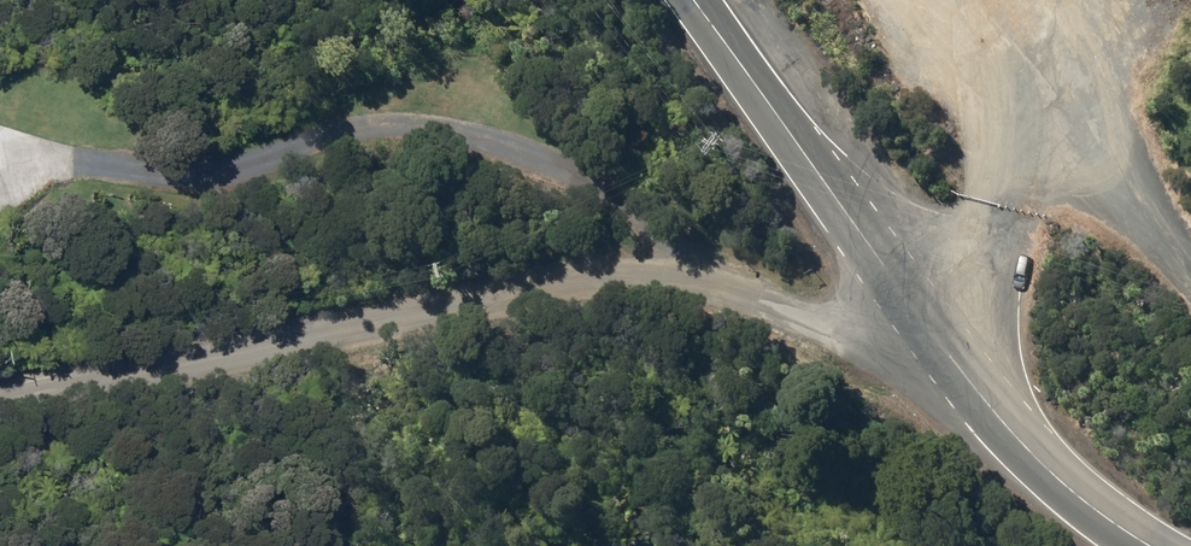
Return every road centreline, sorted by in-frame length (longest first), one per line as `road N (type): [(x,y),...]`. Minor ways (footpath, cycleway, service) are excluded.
road 1 (unclassified): [(0,403),(530,286),(615,275),(670,273),(817,328),(862,330),(919,317)]
road 2 (track): [(0,156),(24,153),(144,174),(212,169),(398,123),(504,139),(632,207),(670,273)]
road 3 (secondary): [(693,0),(919,317)]
road 4 (secondary): [(919,317),(1031,453),(1149,545)]

